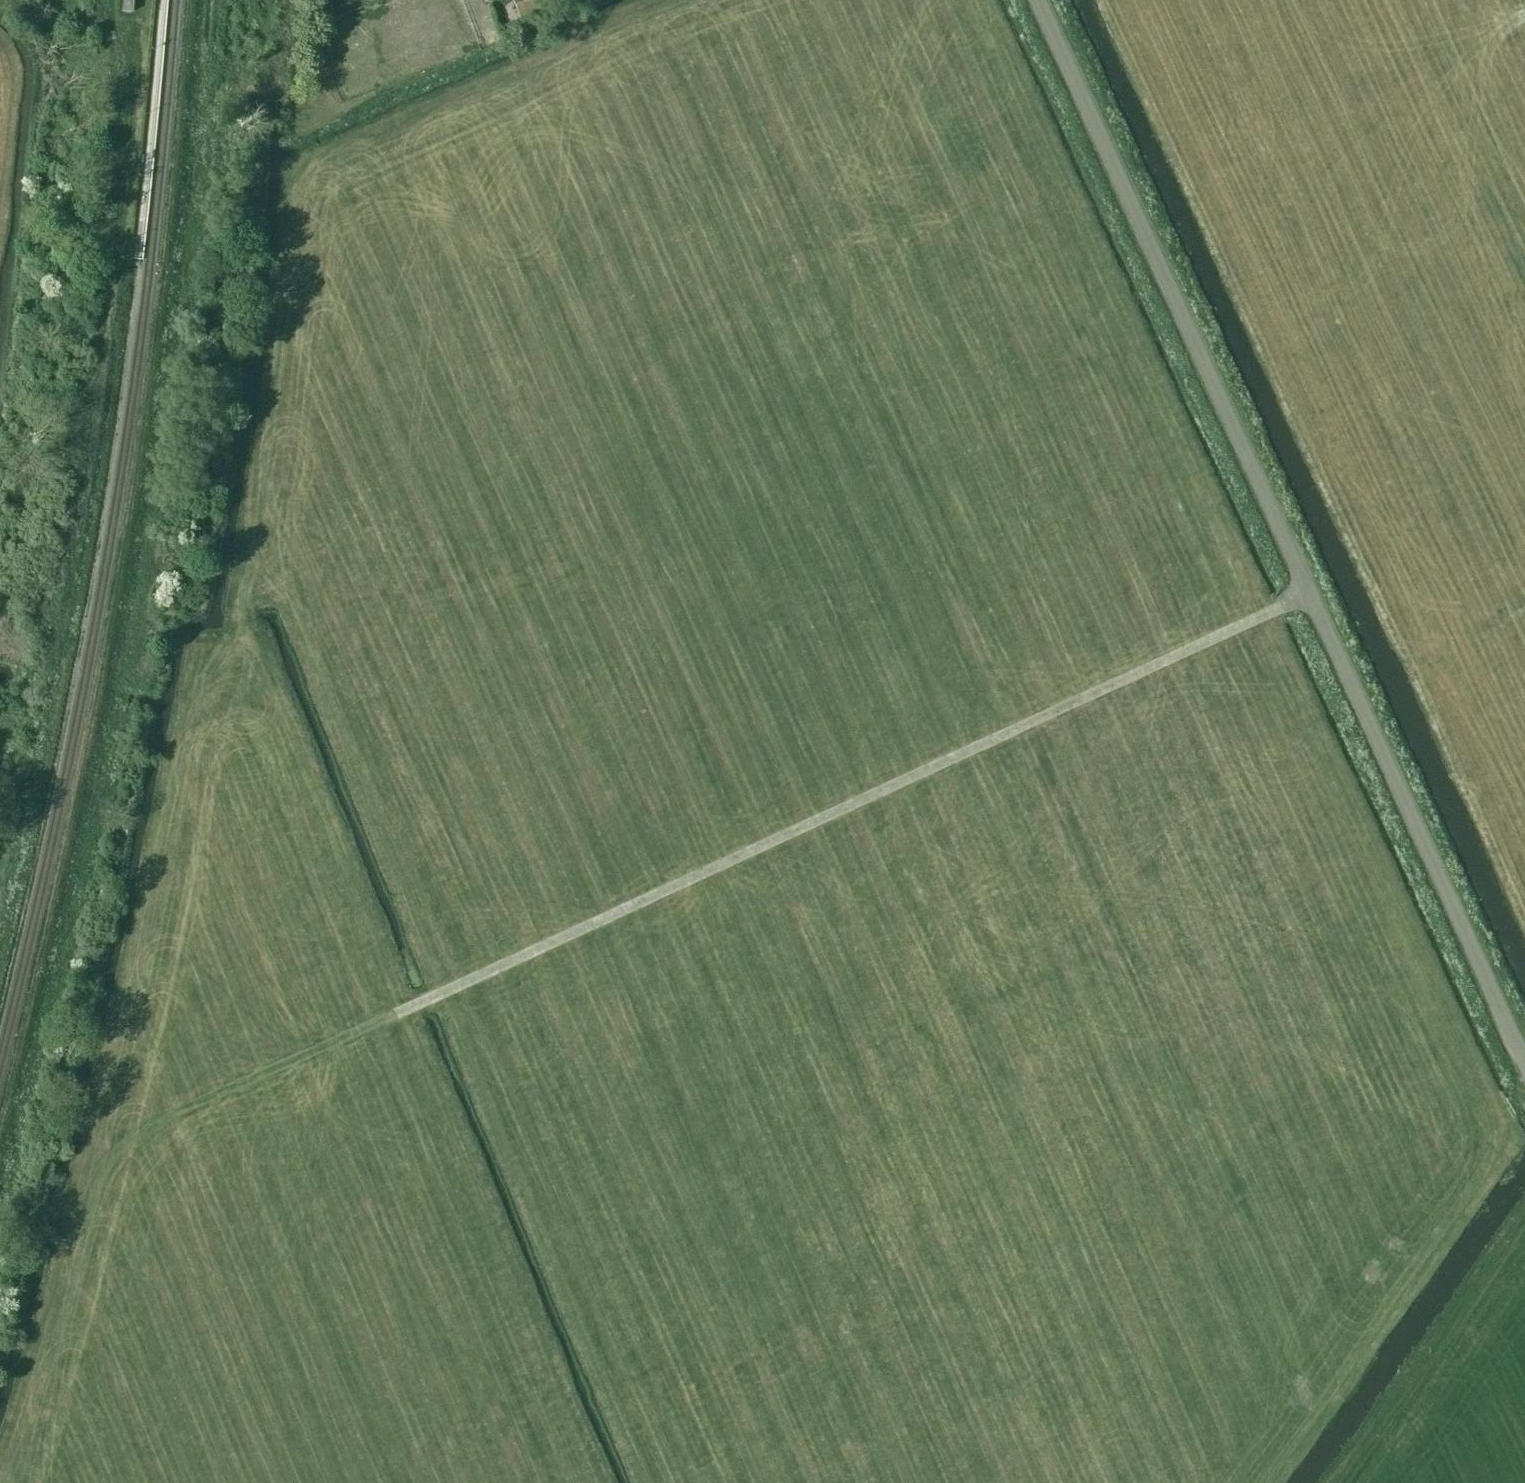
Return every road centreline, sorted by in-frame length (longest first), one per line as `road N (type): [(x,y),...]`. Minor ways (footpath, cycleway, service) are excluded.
road 1 (unclassified): [(1524,1051),(1031,0)]

